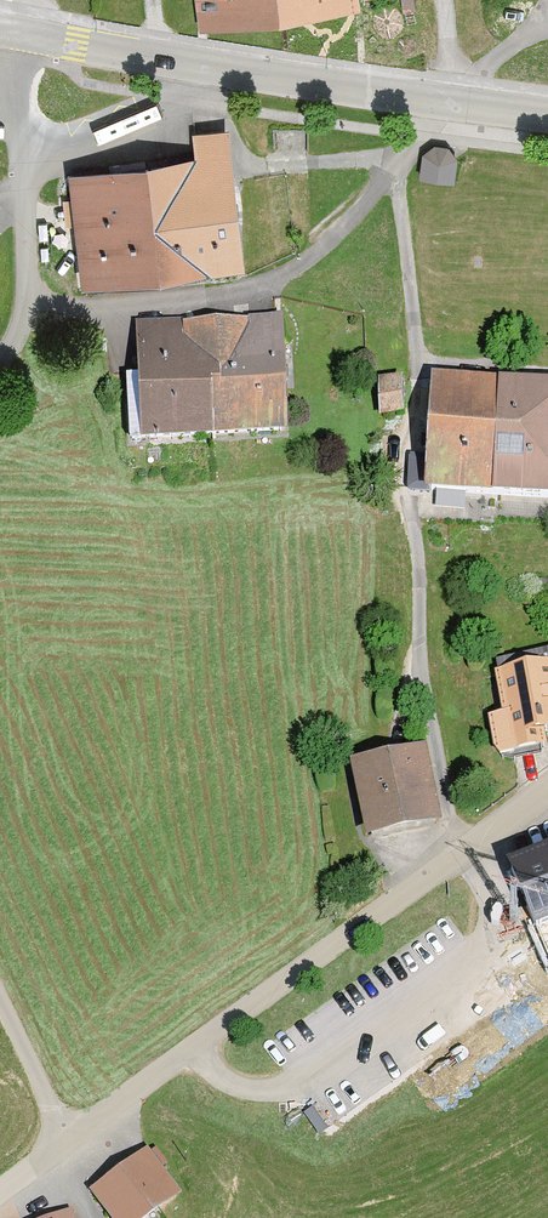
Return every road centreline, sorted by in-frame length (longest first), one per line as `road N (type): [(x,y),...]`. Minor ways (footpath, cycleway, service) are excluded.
road 1 (unclassified): [(547,792),(0,1193)]
road 2 (secondary): [(16,33),(547,116)]

